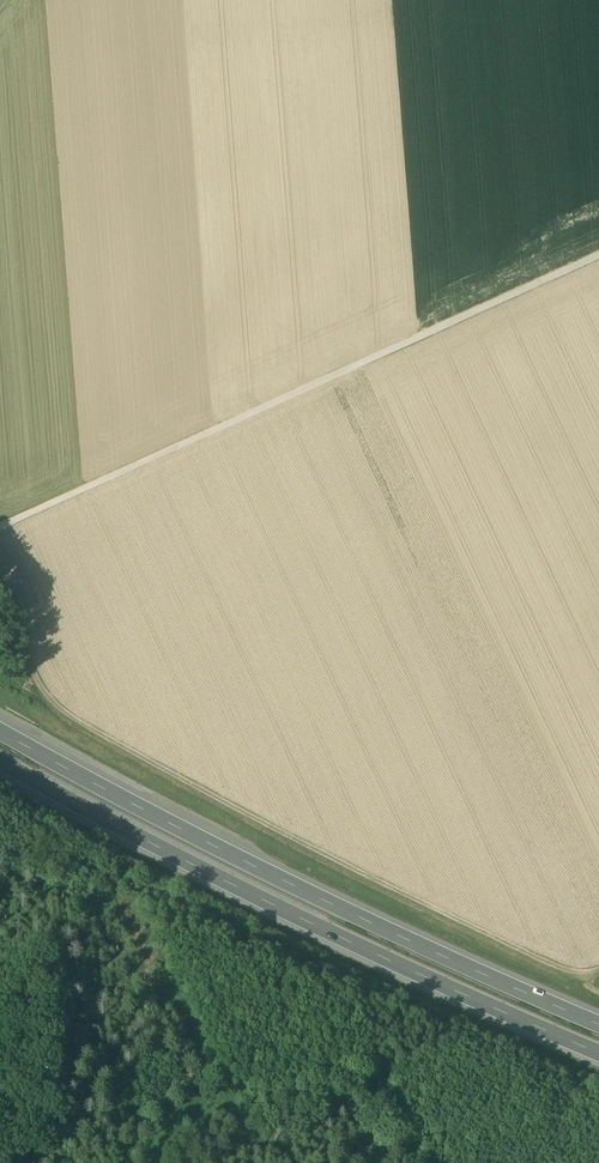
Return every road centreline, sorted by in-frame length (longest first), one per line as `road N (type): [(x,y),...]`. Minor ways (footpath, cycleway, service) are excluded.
road 1 (track): [(598,970),(583,978),(374,880),(49,702),(0,597)]
road 2 (motorway): [(598,1024),(406,941),(0,730)]
road 3 (motorway): [(0,760),(259,898),(598,1054)]
road 4 (track): [(598,254),(0,525)]

